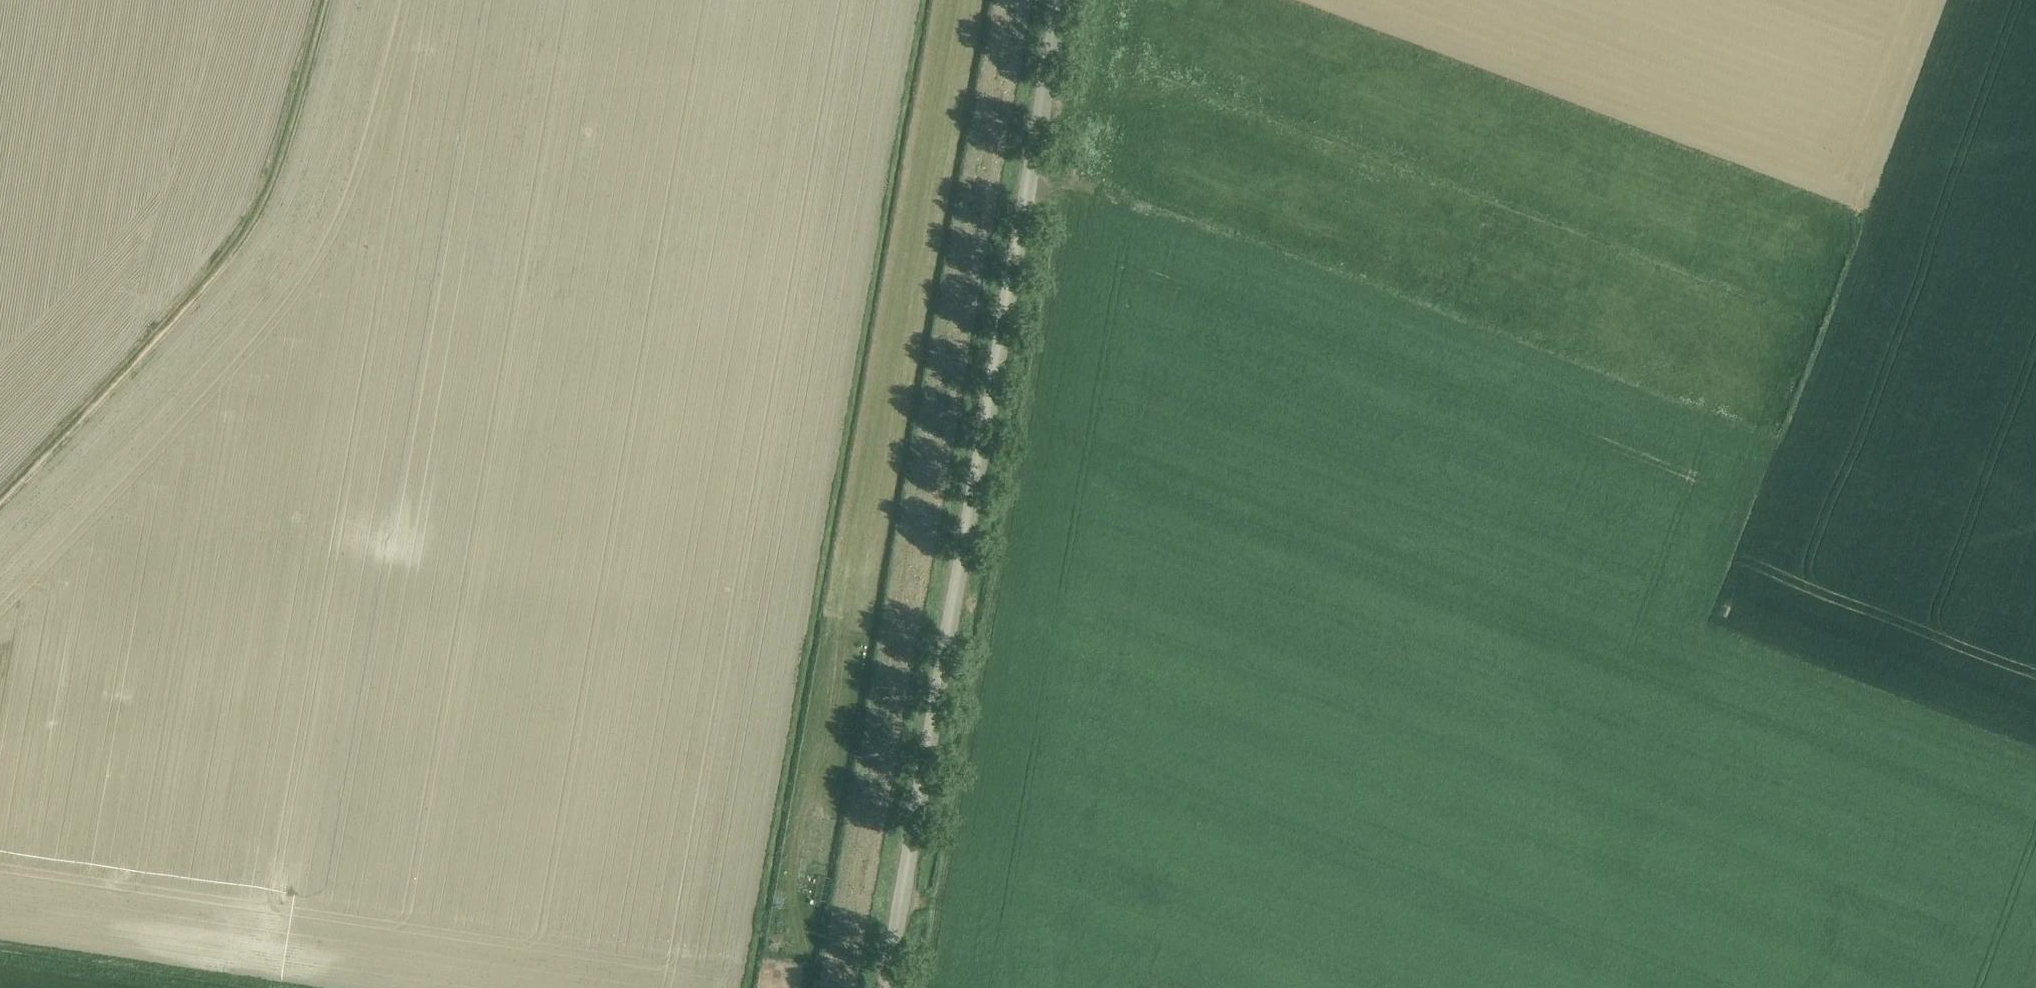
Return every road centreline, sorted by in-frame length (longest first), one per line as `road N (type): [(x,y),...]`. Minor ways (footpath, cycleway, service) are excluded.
road 1 (tertiary): [(885,987),(1060,0)]

